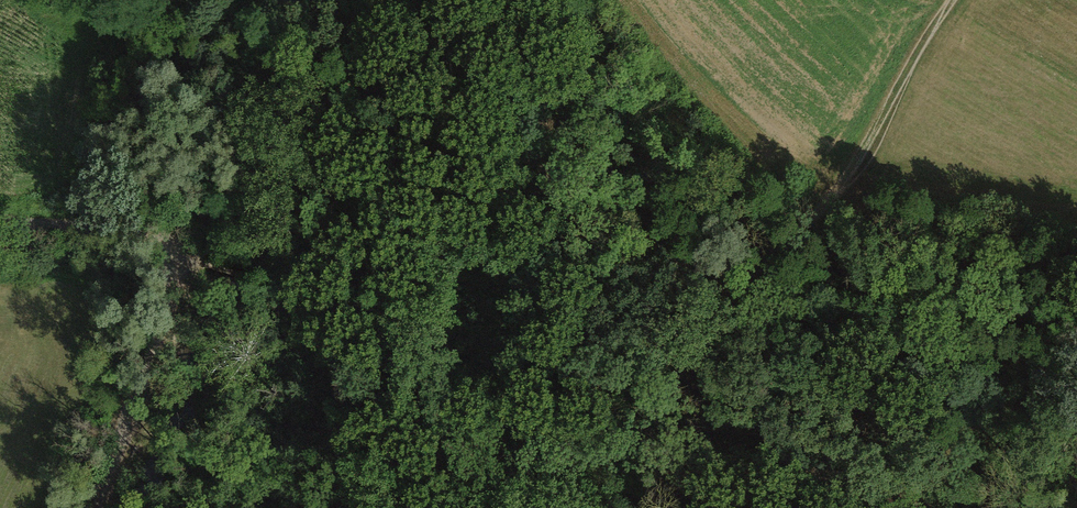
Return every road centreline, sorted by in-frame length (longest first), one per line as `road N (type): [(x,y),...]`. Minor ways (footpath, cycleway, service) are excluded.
road 1 (track): [(781,249),(556,278),(442,275),(358,299),(276,288),(200,263),(174,267)]
road 2 (track): [(338,0),(472,59),(488,98),(518,116),(606,272)]
road 3 (track): [(952,0),(845,179),(781,249)]
road 4 (track): [(174,267),(173,297),(95,507)]
road 5 (track): [(0,223),(144,244),(174,267)]

